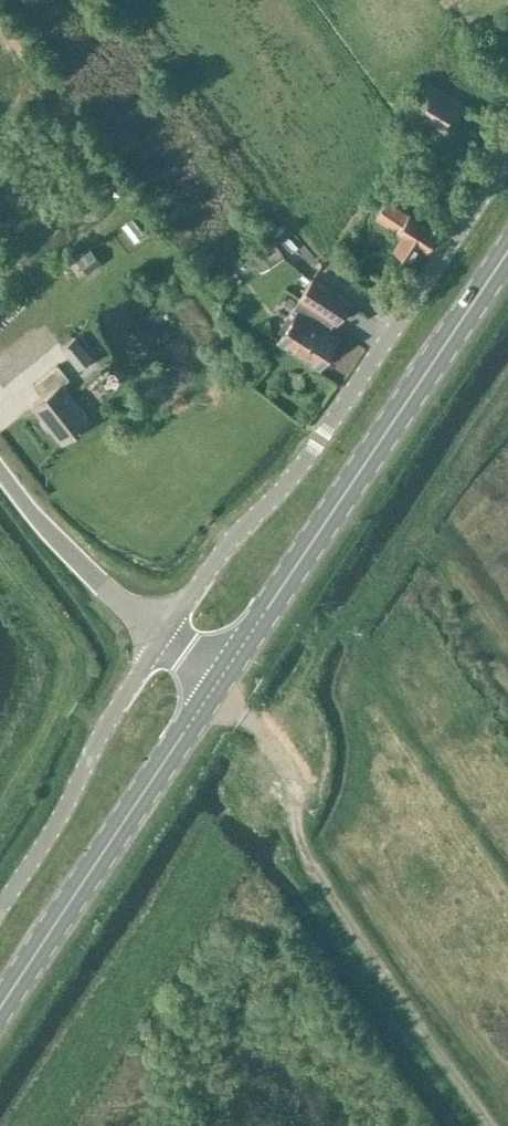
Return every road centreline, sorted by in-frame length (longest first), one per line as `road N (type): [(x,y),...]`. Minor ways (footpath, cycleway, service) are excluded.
road 1 (unclassified): [(163,639),(217,557),(313,452),(507,156)]
road 2 (primary): [(0,1010),(11,1006),(227,682)]
road 3 (primary): [(204,666),(0,993)]
road 4 (primary): [(432,362),(415,369),(204,666)]
road 5 (primary): [(227,682),(431,379),(432,362)]
road 6 (unclassified): [(0,909),(163,639)]
road 7 (unclassified): [(163,639),(0,473)]
road 8 (primary): [(432,362),(507,252)]

